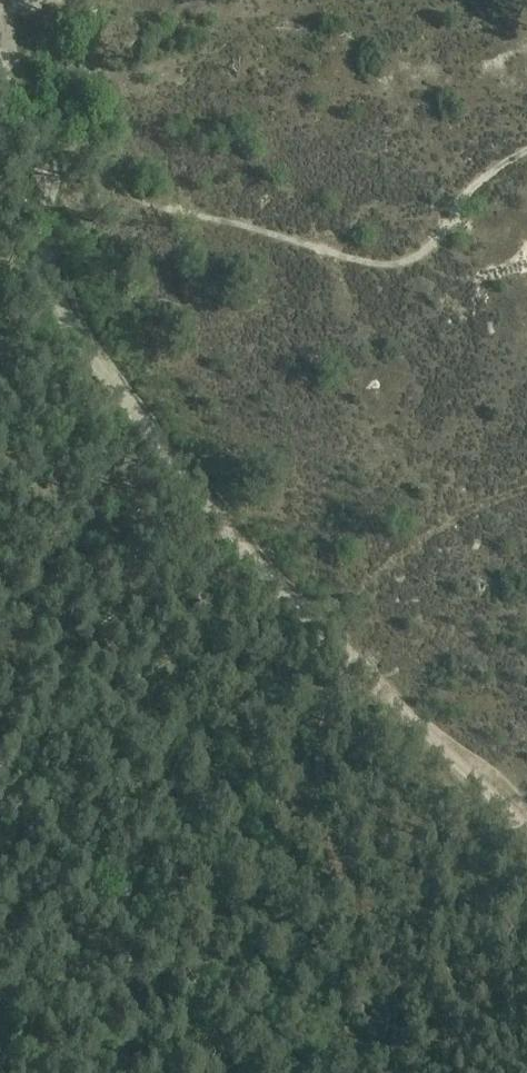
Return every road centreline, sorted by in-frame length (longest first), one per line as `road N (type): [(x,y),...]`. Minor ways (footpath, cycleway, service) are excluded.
road 1 (track): [(315,624),(220,525),(77,325),(54,279),(28,124)]
road 2 (track): [(28,124),(55,124),(81,139),(138,199),(387,262),(412,259),(479,180),(526,150)]
road 3 (track): [(361,1072),(397,965),(393,944),(341,870),(322,796),(324,733),(355,668)]
road 4 (track): [(526,832),(315,624)]

